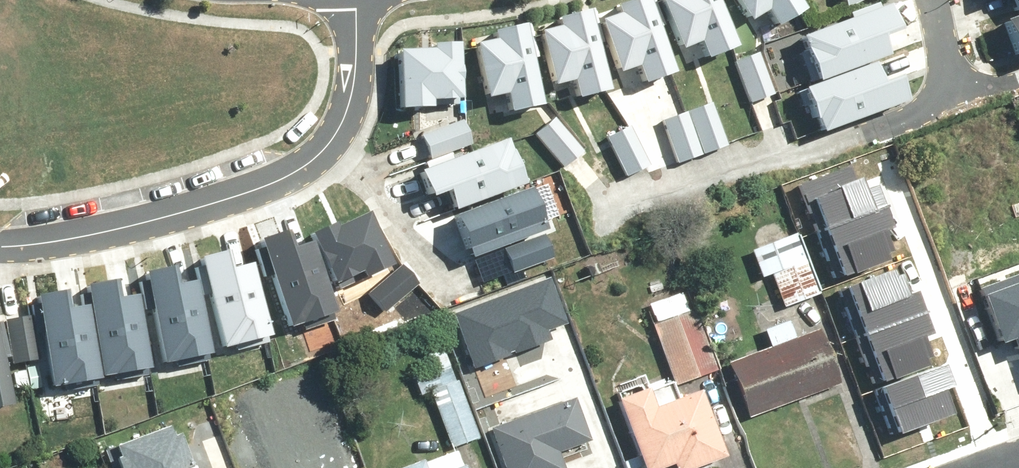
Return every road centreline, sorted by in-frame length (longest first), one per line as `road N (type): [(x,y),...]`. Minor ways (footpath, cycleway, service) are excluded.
road 1 (residential): [(328,144),(249,195),(0,246)]
road 2 (residential): [(851,140),(602,222)]
road 3 (residential): [(328,144),(421,271),(447,280),(483,274)]
road 4 (residential): [(362,0),(354,92),(328,144)]

